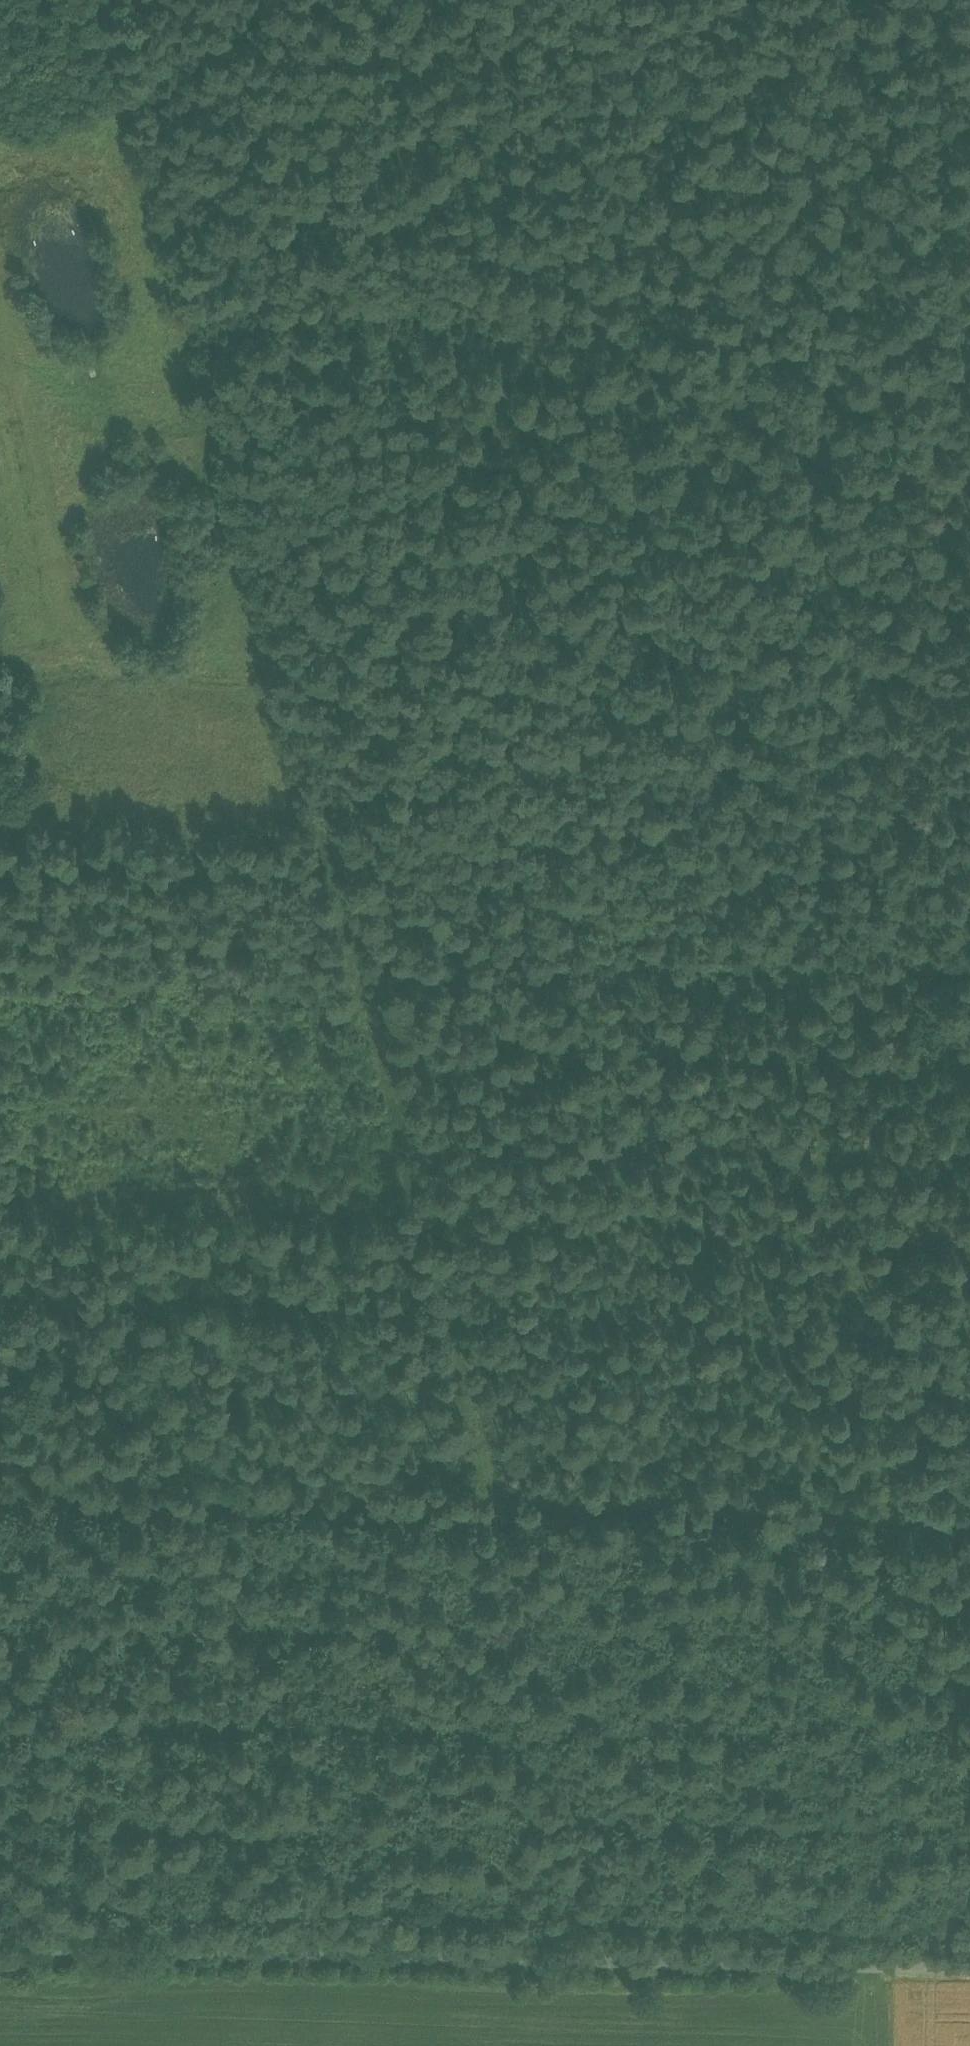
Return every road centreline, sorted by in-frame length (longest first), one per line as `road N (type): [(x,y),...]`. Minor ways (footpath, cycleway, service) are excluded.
road 1 (unclassified): [(0,1953),(969,1973)]

